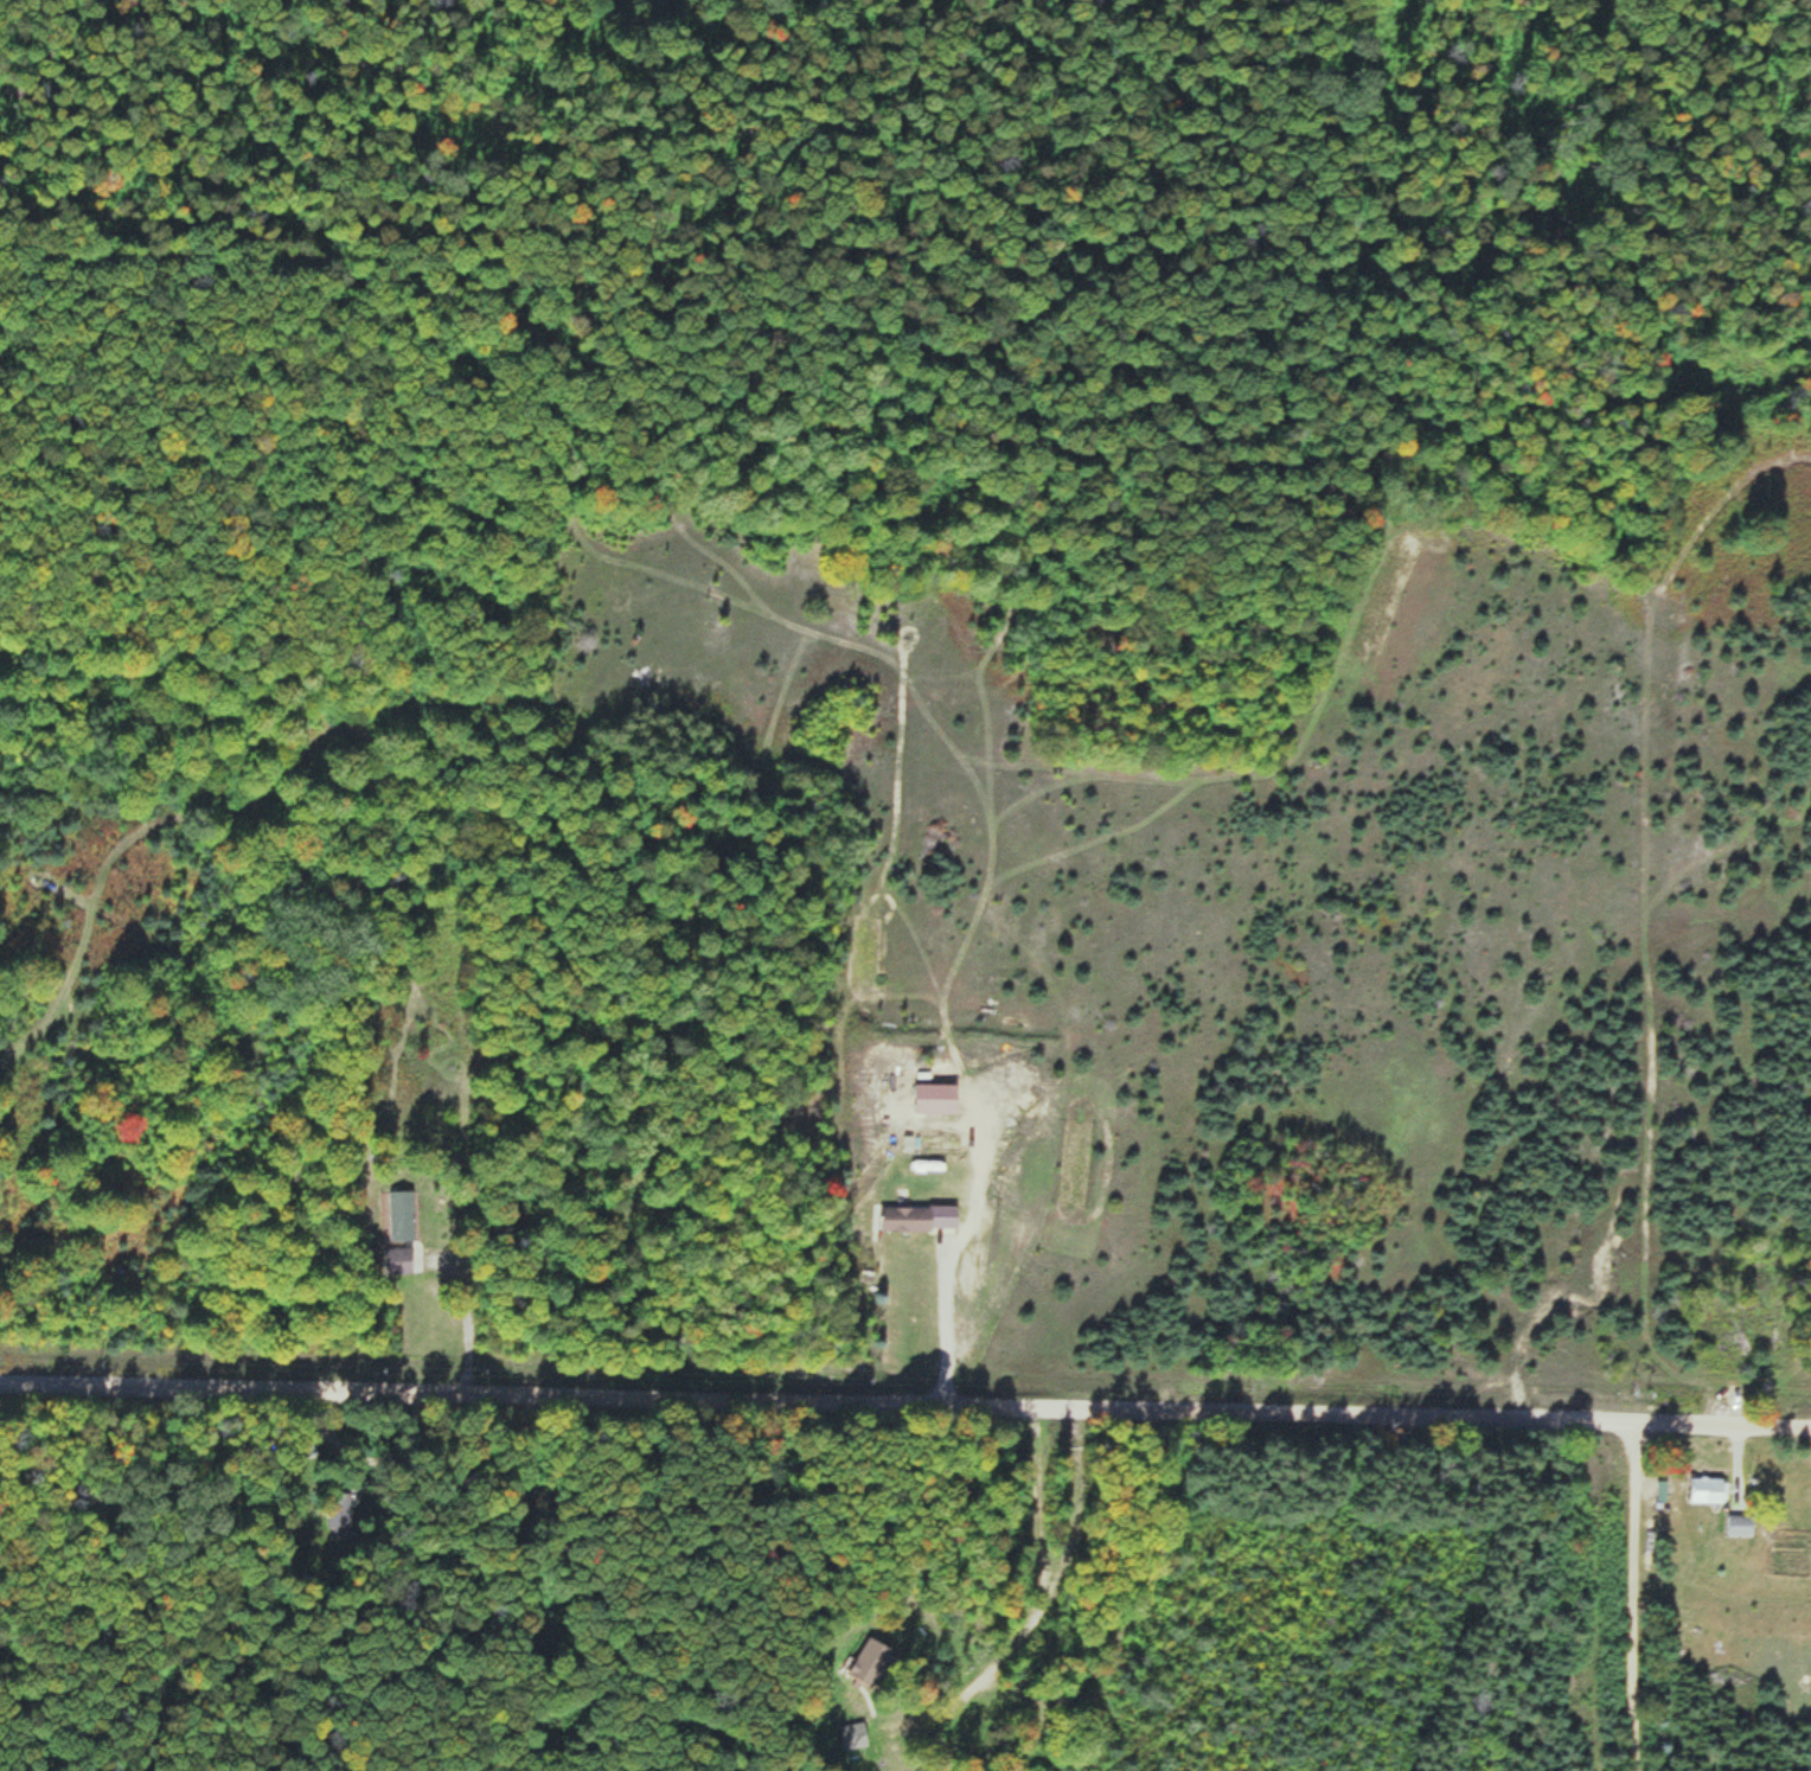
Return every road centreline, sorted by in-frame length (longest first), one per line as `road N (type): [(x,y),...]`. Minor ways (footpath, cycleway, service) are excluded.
road 1 (residential): [(0,1380),(1810,1426)]
road 2 (residential): [(1635,1770),(1634,1421)]

